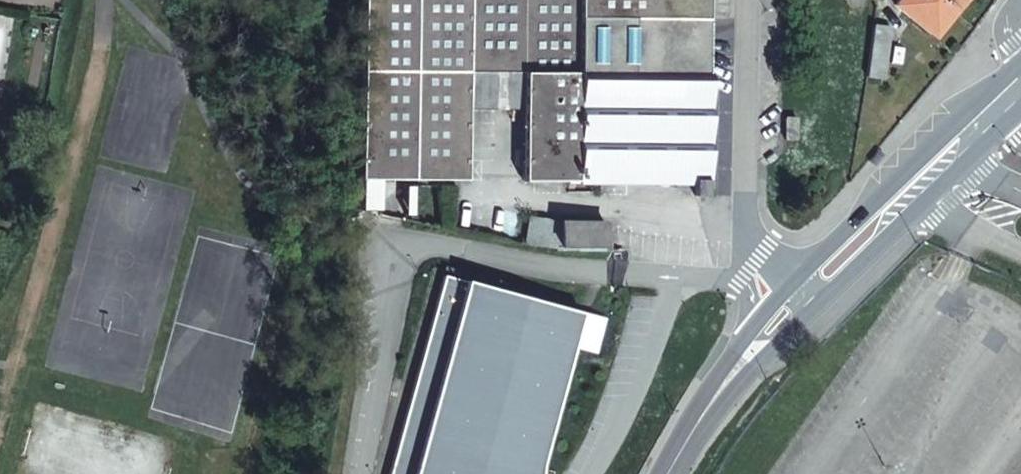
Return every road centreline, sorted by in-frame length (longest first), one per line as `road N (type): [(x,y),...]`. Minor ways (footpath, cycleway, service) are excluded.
road 1 (secondary): [(788,310),(1020,84)]
road 2 (residential): [(788,310),(753,269),(746,208),(750,0)]
road 3 (secondary): [(668,473),(707,408),(788,310)]

